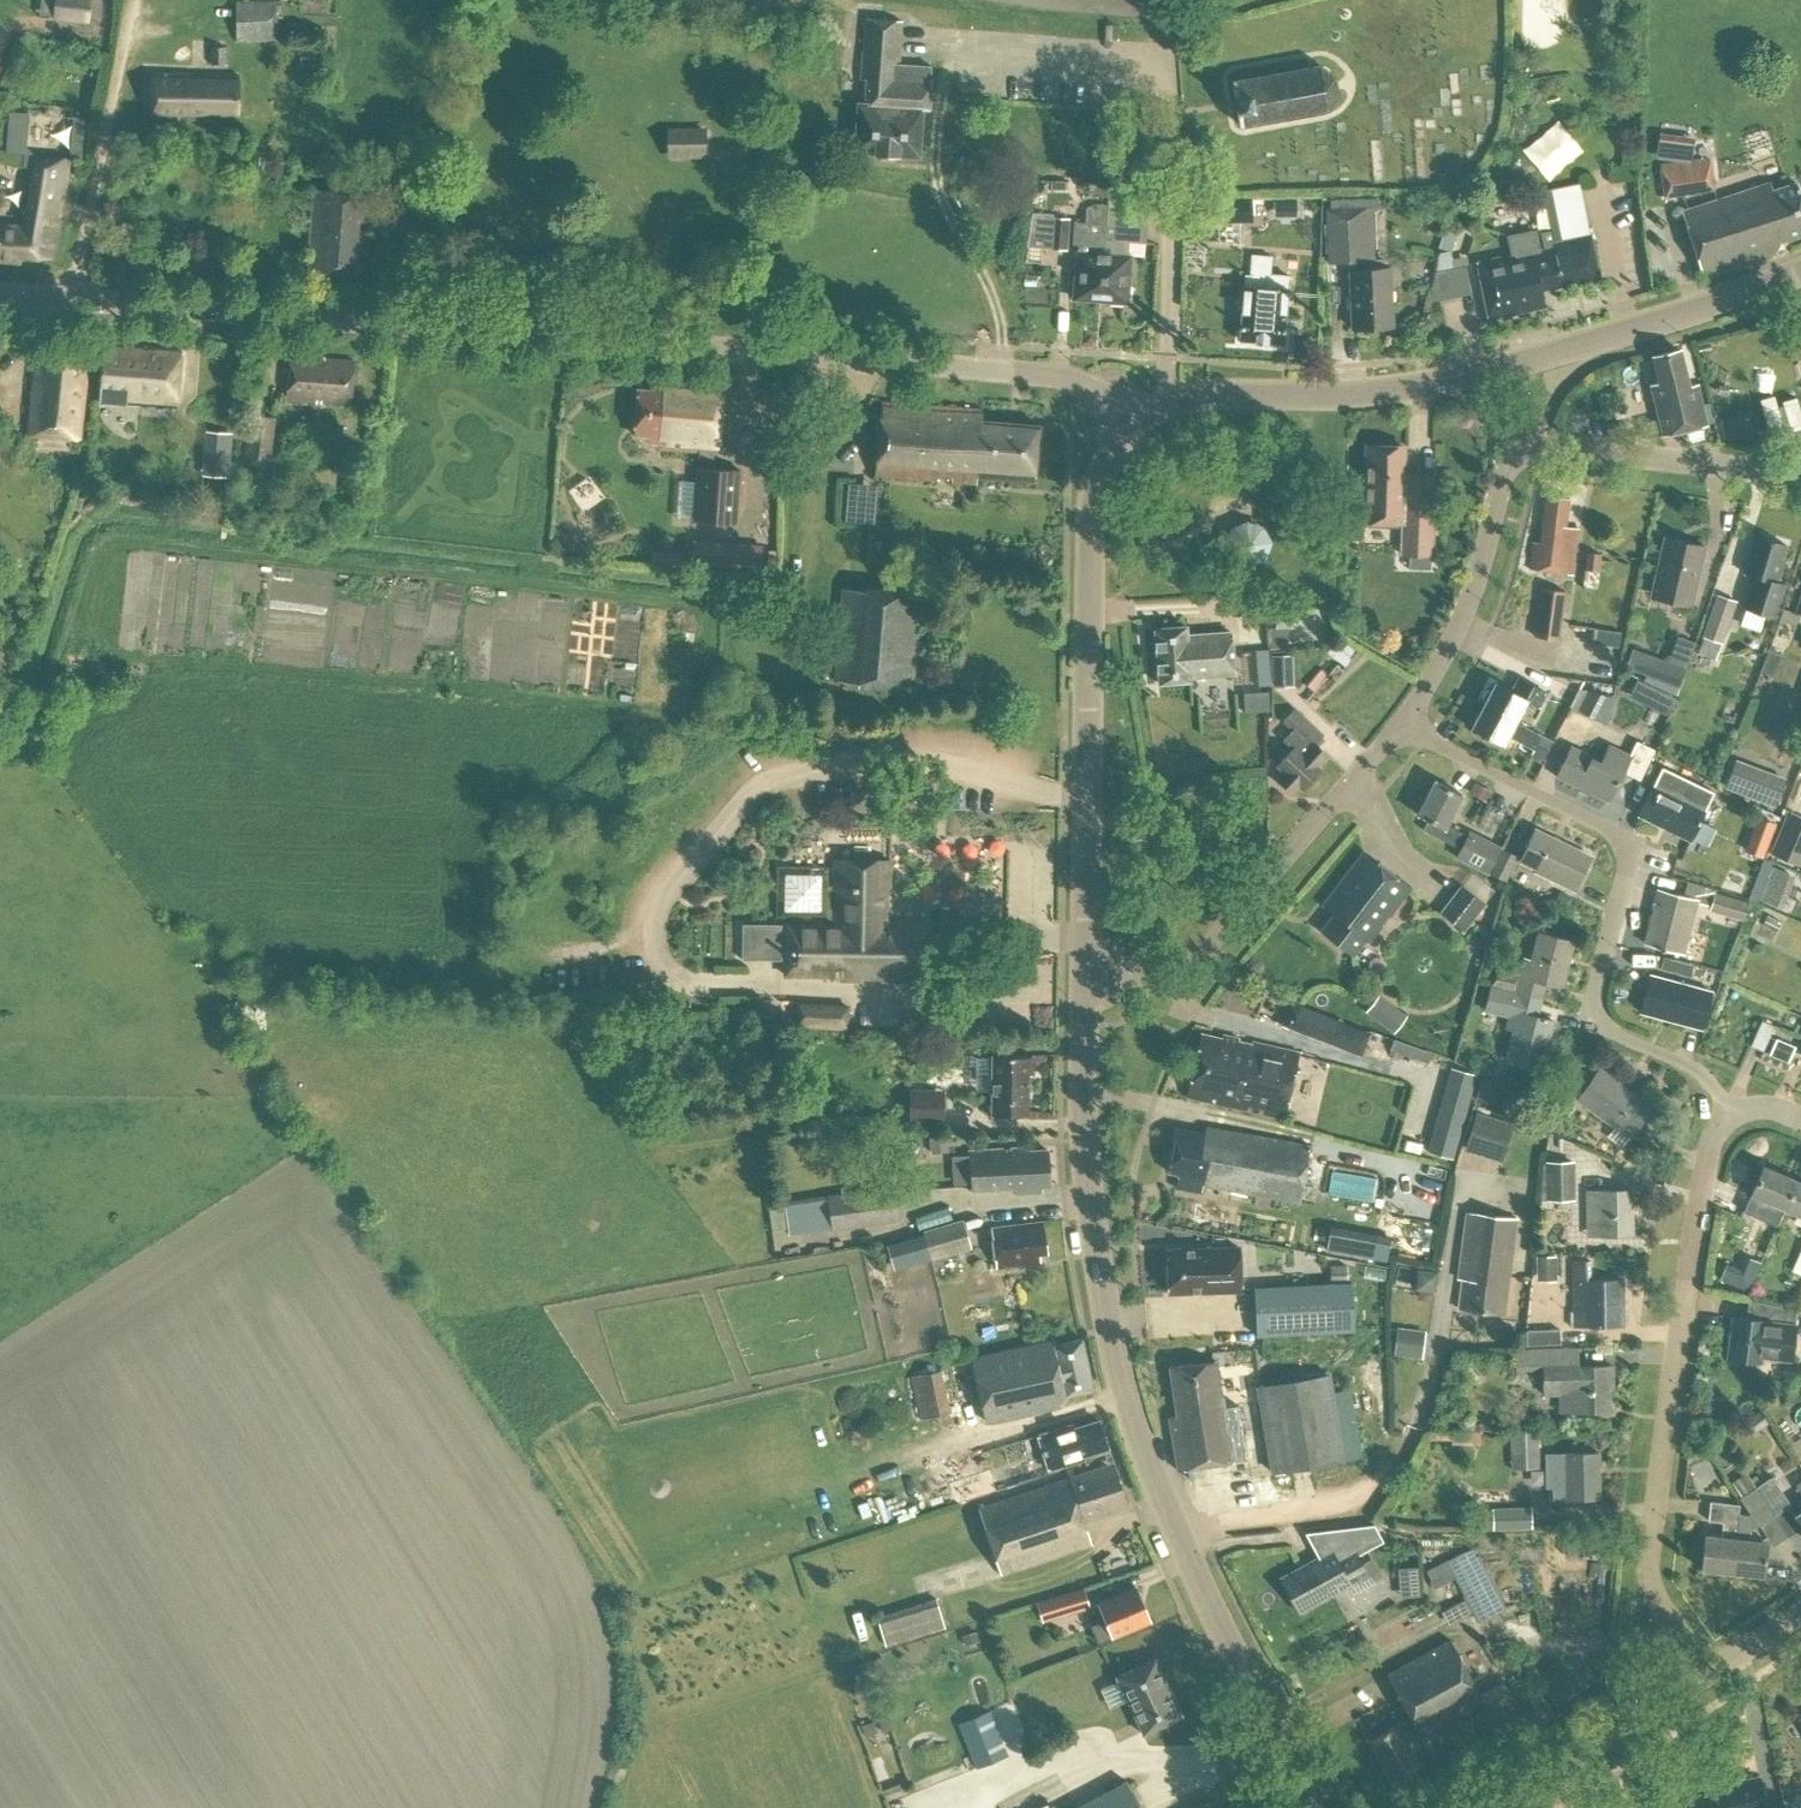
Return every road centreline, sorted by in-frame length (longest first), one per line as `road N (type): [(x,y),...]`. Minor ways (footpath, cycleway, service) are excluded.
road 1 (unclassified): [(1127,424),(1082,385),(1043,373),(0,293)]
road 2 (tertiary): [(1309,1807),(1177,1538),(1119,1372),(1085,1147),(1087,974)]
road 3 (tertiary): [(1165,404),(1418,389),(1800,271)]
road 4 (residential): [(1727,1109),(1686,1067),(1606,1031),(1595,1016),(1628,857),(1621,841),(1402,726)]
road 5 (residential): [(1704,1673),(1660,1608),(1648,1562),(1694,1228),(1727,1109)]
road 6 (tertiary): [(1087,974),(1091,523),(1095,487),(1127,424)]
road 7 (residential): [(1087,974),(1183,980),(1402,726)]
road 8 (residential): [(1168,63),(1165,404)]
road 9 (track): [(998,369),(998,327),(985,284),(960,255),(933,173),(945,48)]
road 10 (residential): [(1402,726),(1456,638),(1514,451),(1540,438)]
road 11 (track): [(72,298),(136,0)]
road 12 (residential): [(1800,468),(1540,438)]
road 13 (unclassified): [(1504,1807),(1704,1673)]

